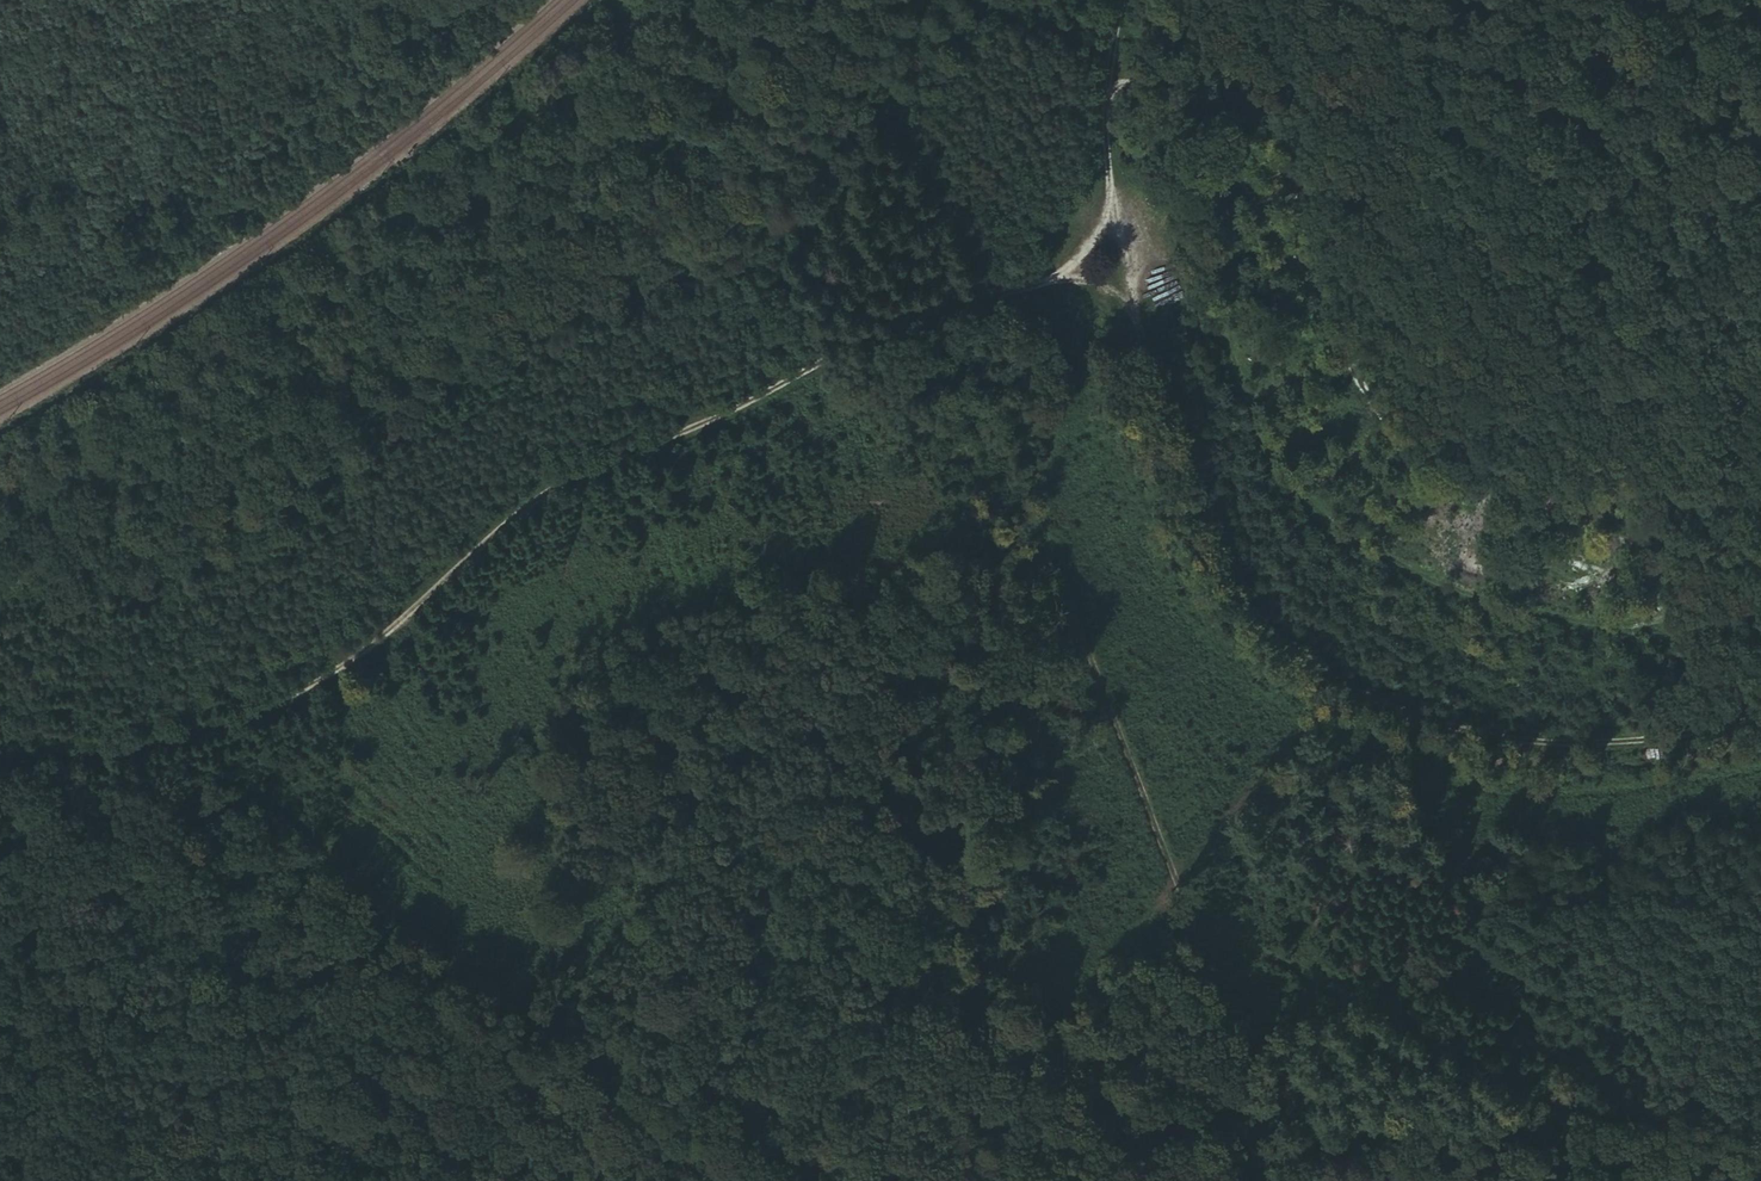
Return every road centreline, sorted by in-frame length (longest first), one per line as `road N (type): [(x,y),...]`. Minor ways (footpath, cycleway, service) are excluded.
road 1 (track): [(0,752),(134,740),(239,708),(370,634),(470,542),(596,473),(686,438),(785,416),(889,373),(1069,270),(1117,260)]
road 2 (track): [(1107,0),(1098,57),(1117,260),(1168,428),(1215,549),(1259,626),(1399,713),(1494,744),(1637,747),(1760,714)]

